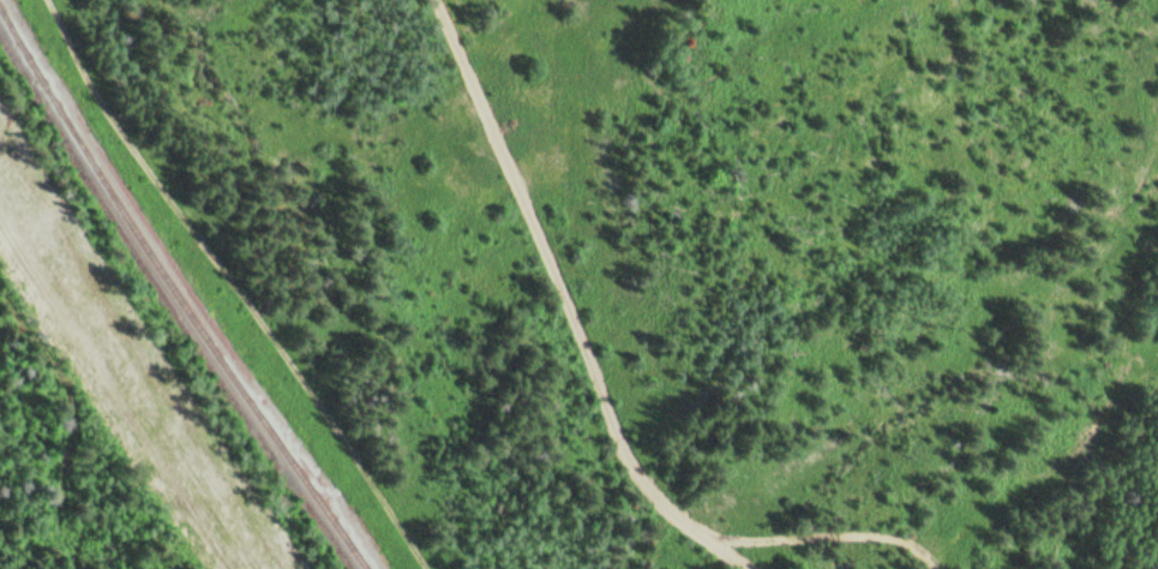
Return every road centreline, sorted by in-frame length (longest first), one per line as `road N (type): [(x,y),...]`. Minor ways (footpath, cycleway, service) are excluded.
road 1 (track): [(940,568),(934,553),(893,534),(736,539),(697,531),(656,501),(629,461),(592,349),(429,0)]
road 2 (track): [(439,568),(91,70),(53,0)]
road 3 (track): [(934,553),(1070,453),(1128,364),(1157,191)]

